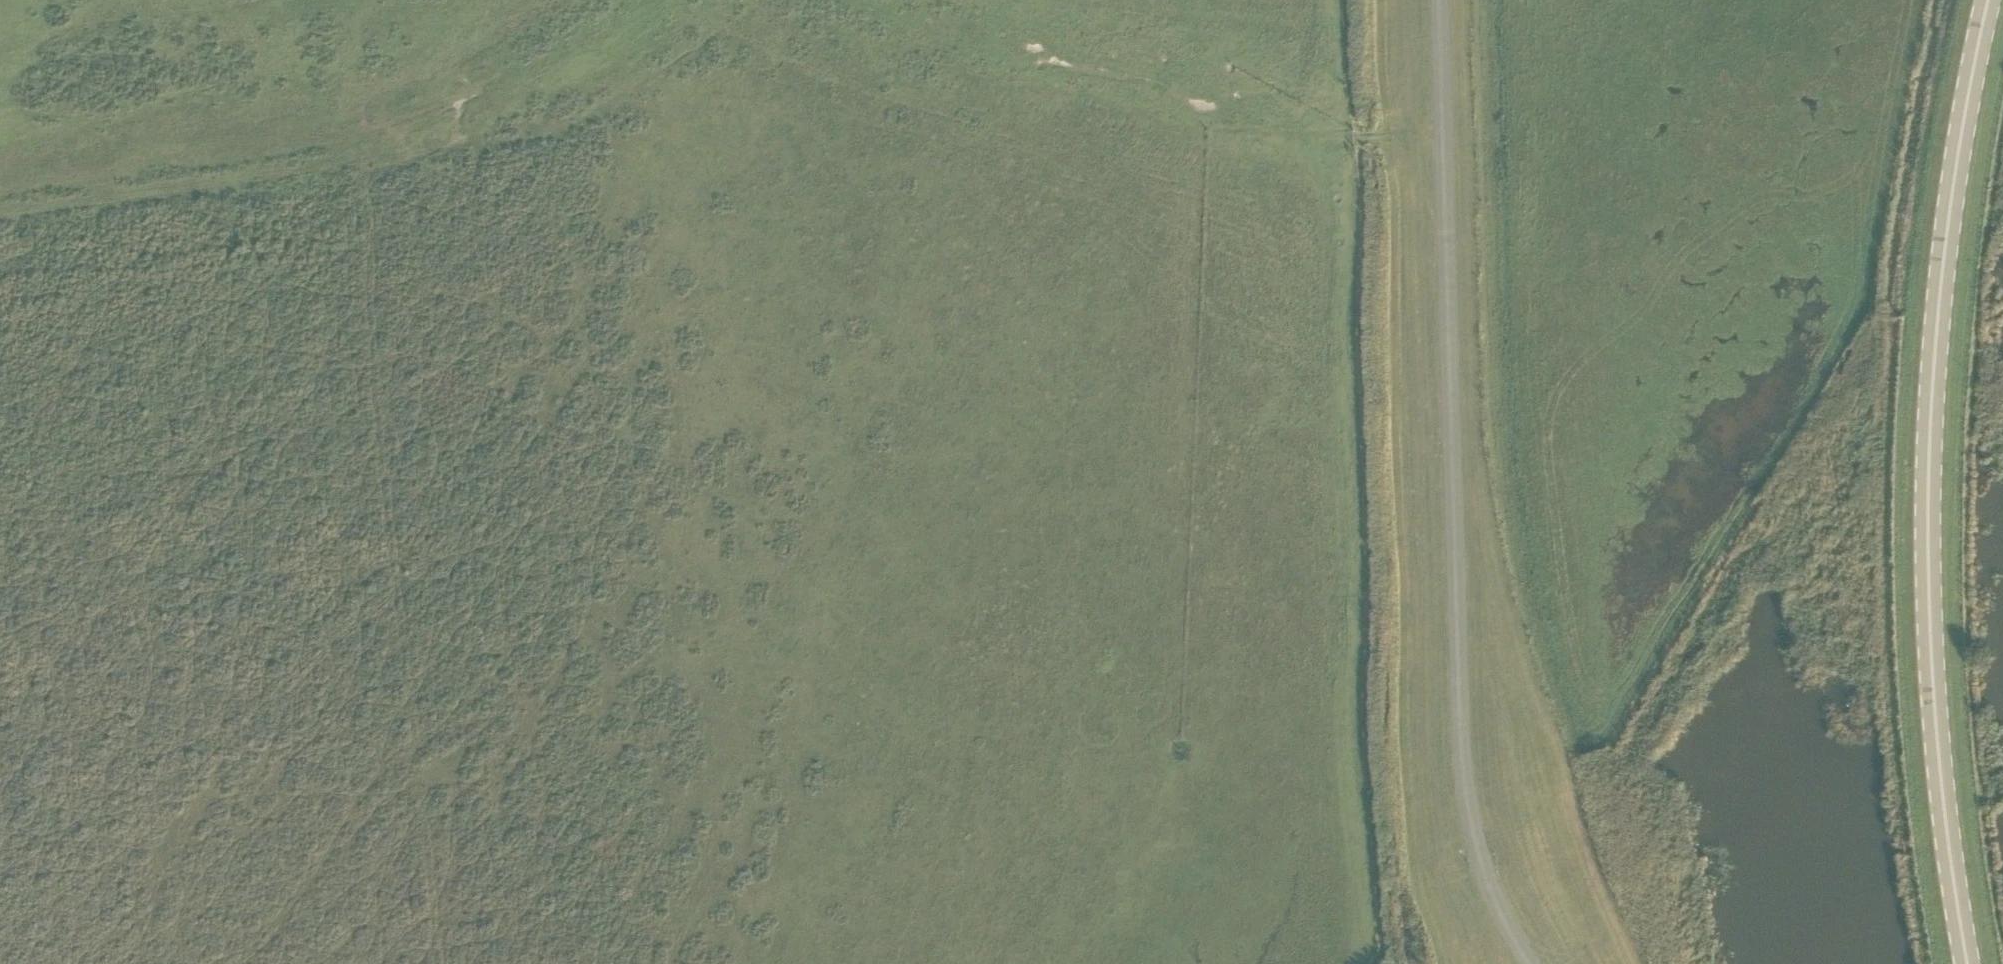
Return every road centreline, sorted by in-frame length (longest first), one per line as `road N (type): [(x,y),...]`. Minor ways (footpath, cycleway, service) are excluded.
road 1 (unclassified): [(1531,963),(1498,914),(1463,777),(1437,0)]
road 2 (primary): [(1967,963),(1948,853),(1927,526),(1940,293),(1987,0)]

